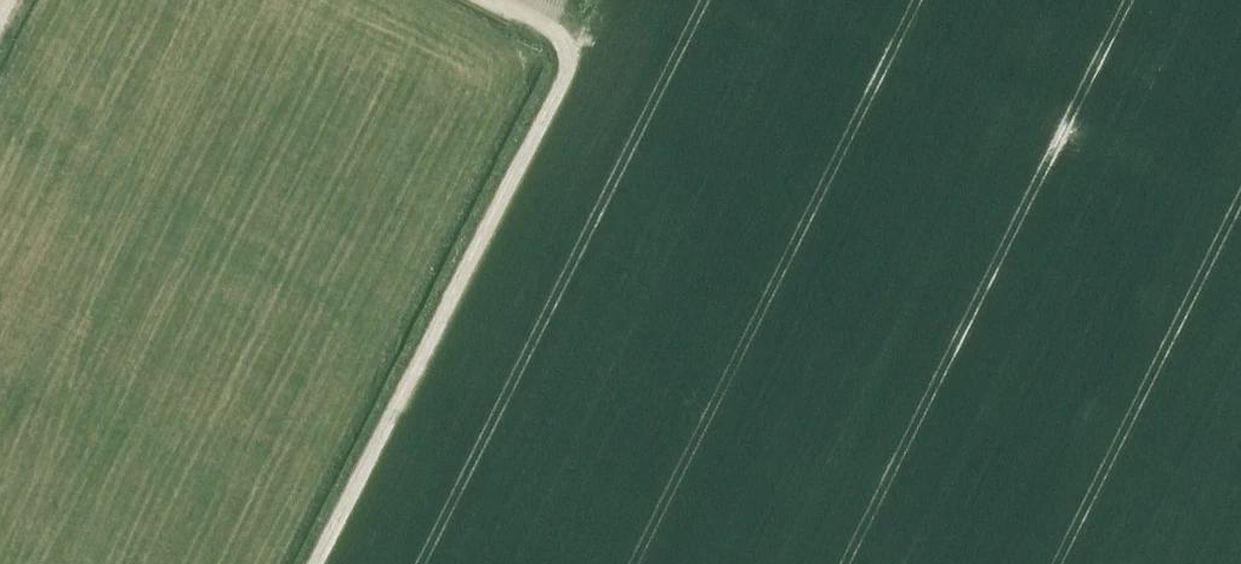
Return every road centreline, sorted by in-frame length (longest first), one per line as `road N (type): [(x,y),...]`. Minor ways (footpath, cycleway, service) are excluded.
road 1 (track): [(315,563),(570,56),(565,29),(507,0)]

